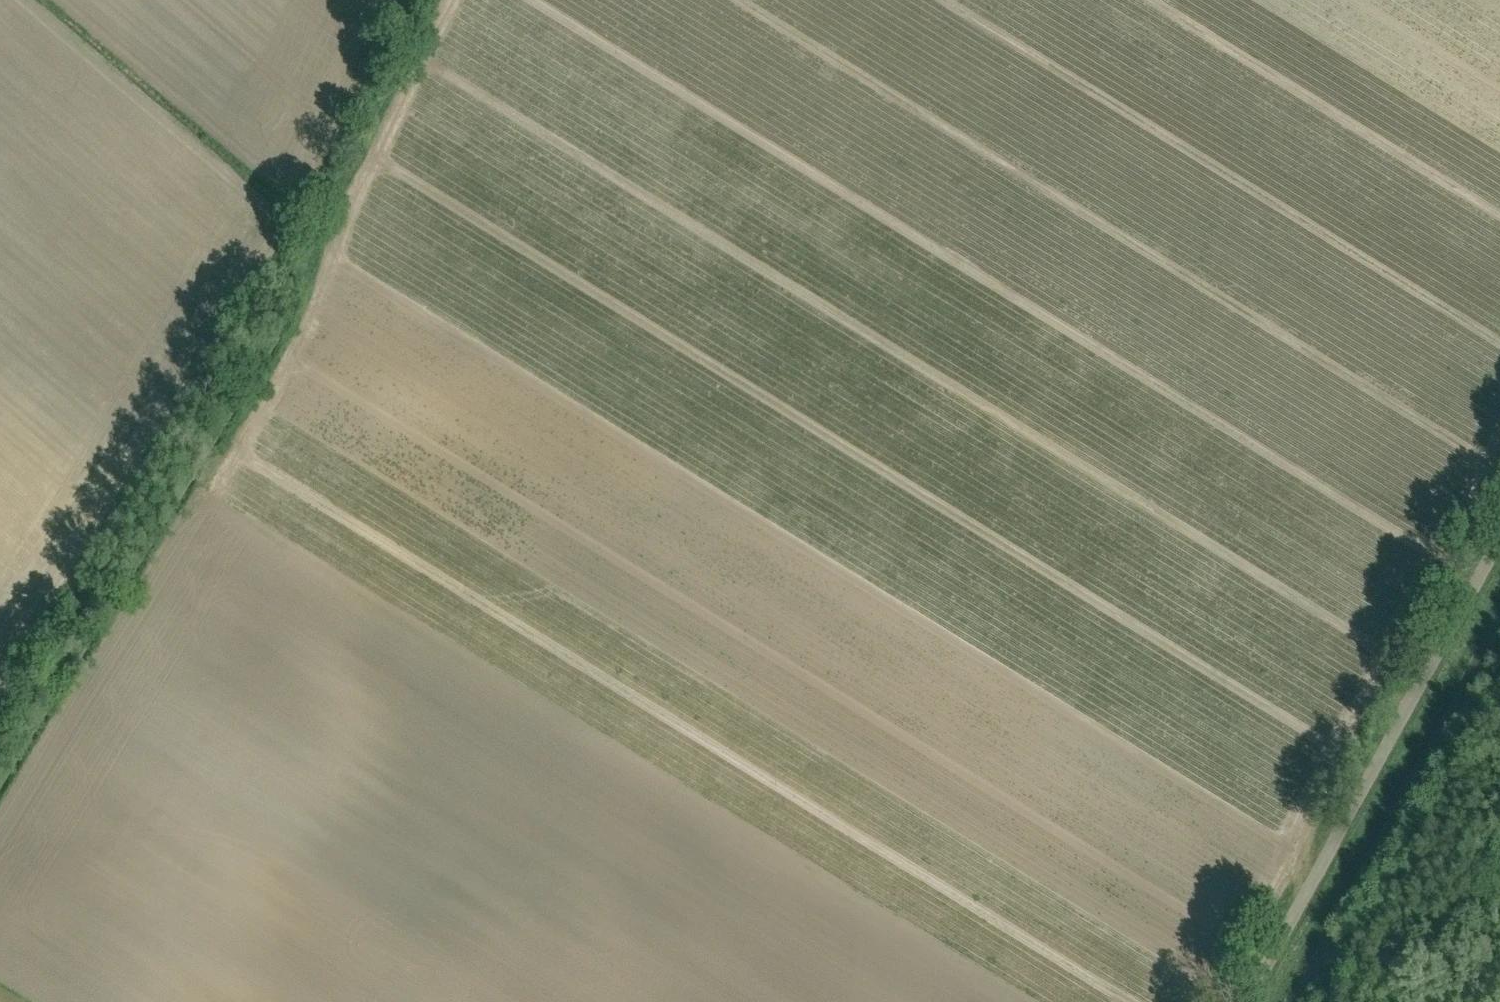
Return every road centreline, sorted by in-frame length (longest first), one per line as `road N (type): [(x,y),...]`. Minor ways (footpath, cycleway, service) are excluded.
road 1 (unclassified): [(1499,554),(1255,1001)]

